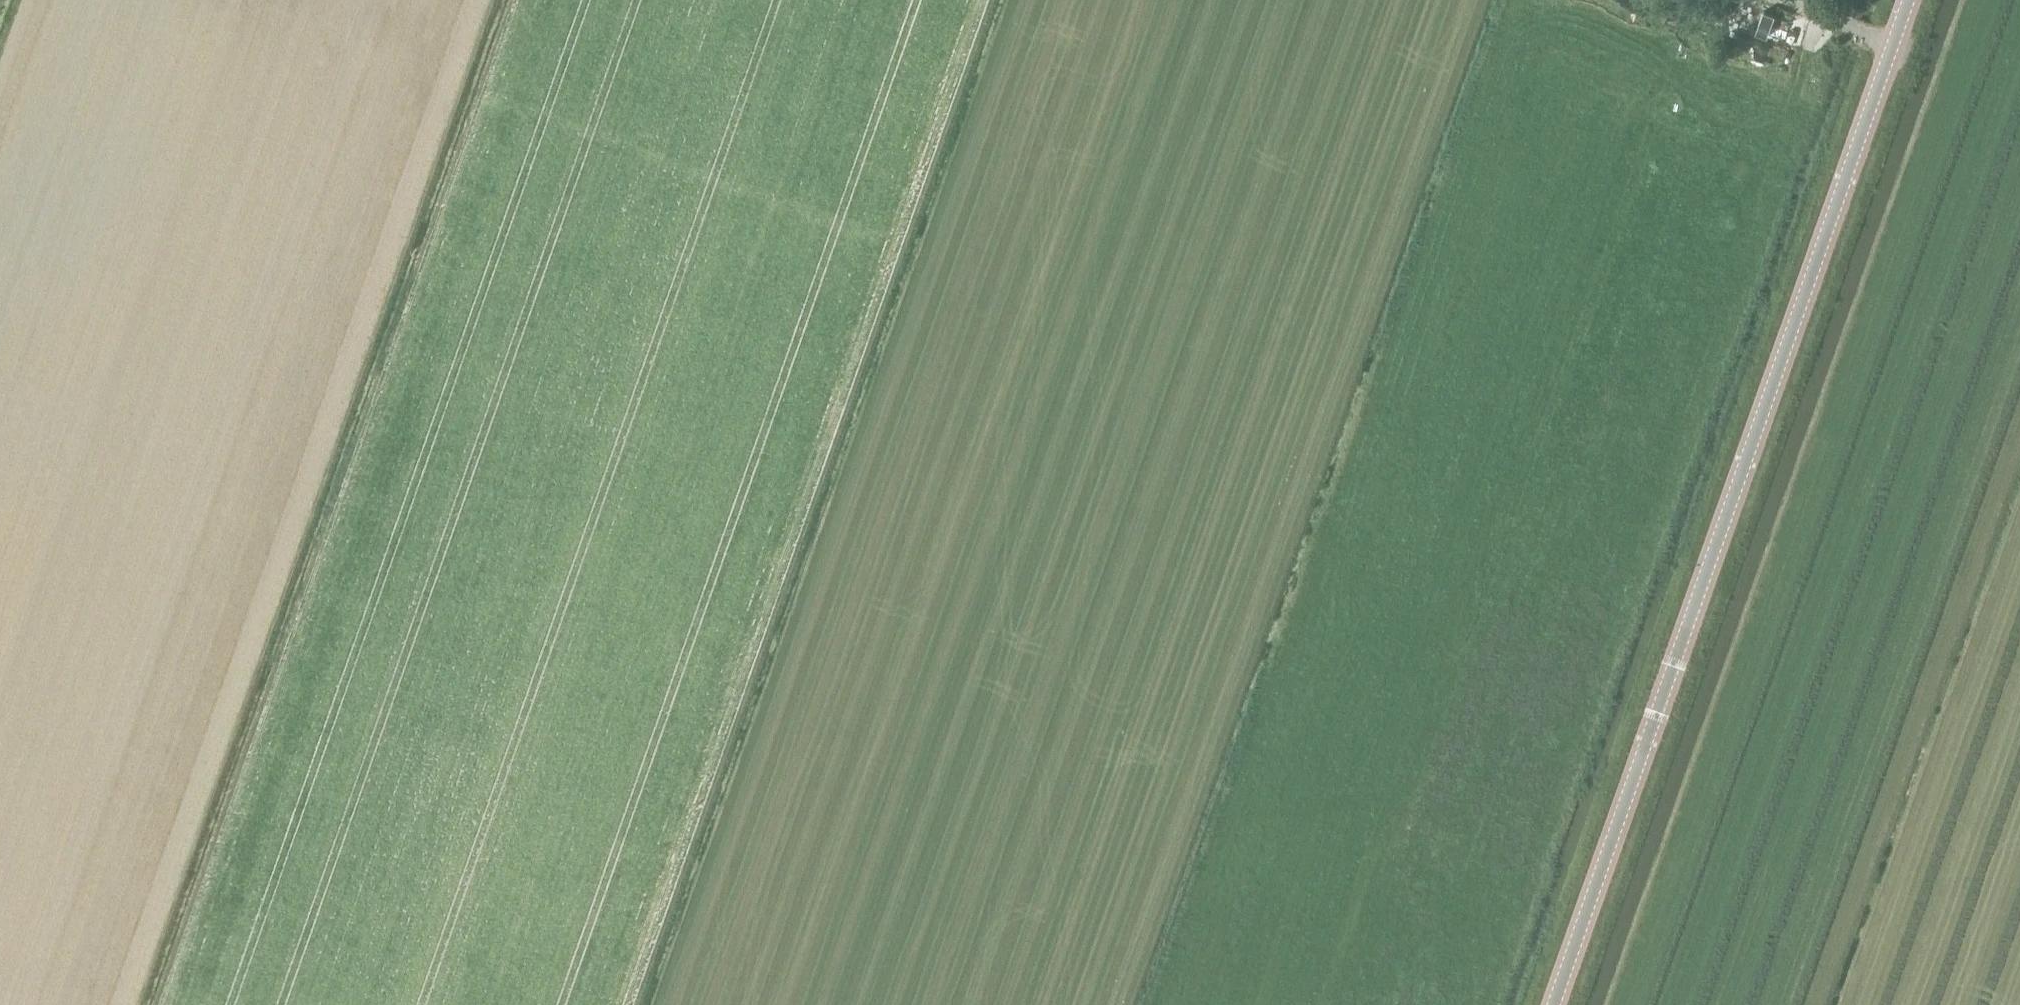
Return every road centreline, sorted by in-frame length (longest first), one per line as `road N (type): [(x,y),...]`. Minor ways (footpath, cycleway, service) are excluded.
road 1 (tertiary): [(1555,1004),(1910,0)]

